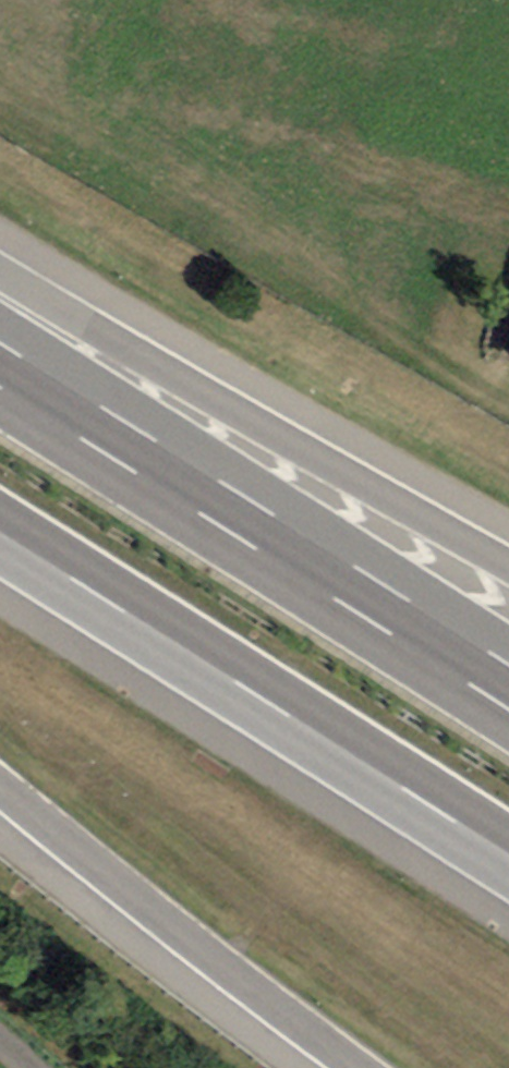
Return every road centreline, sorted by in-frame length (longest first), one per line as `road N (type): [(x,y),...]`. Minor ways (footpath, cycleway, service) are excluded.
road 1 (motorway): [(0,536),(508,863)]
road 2 (motorway): [(508,688),(0,365)]
road 3 (motorway): [(508,564),(0,270)]
road 4 (motorway): [(0,781),(362,1067)]

